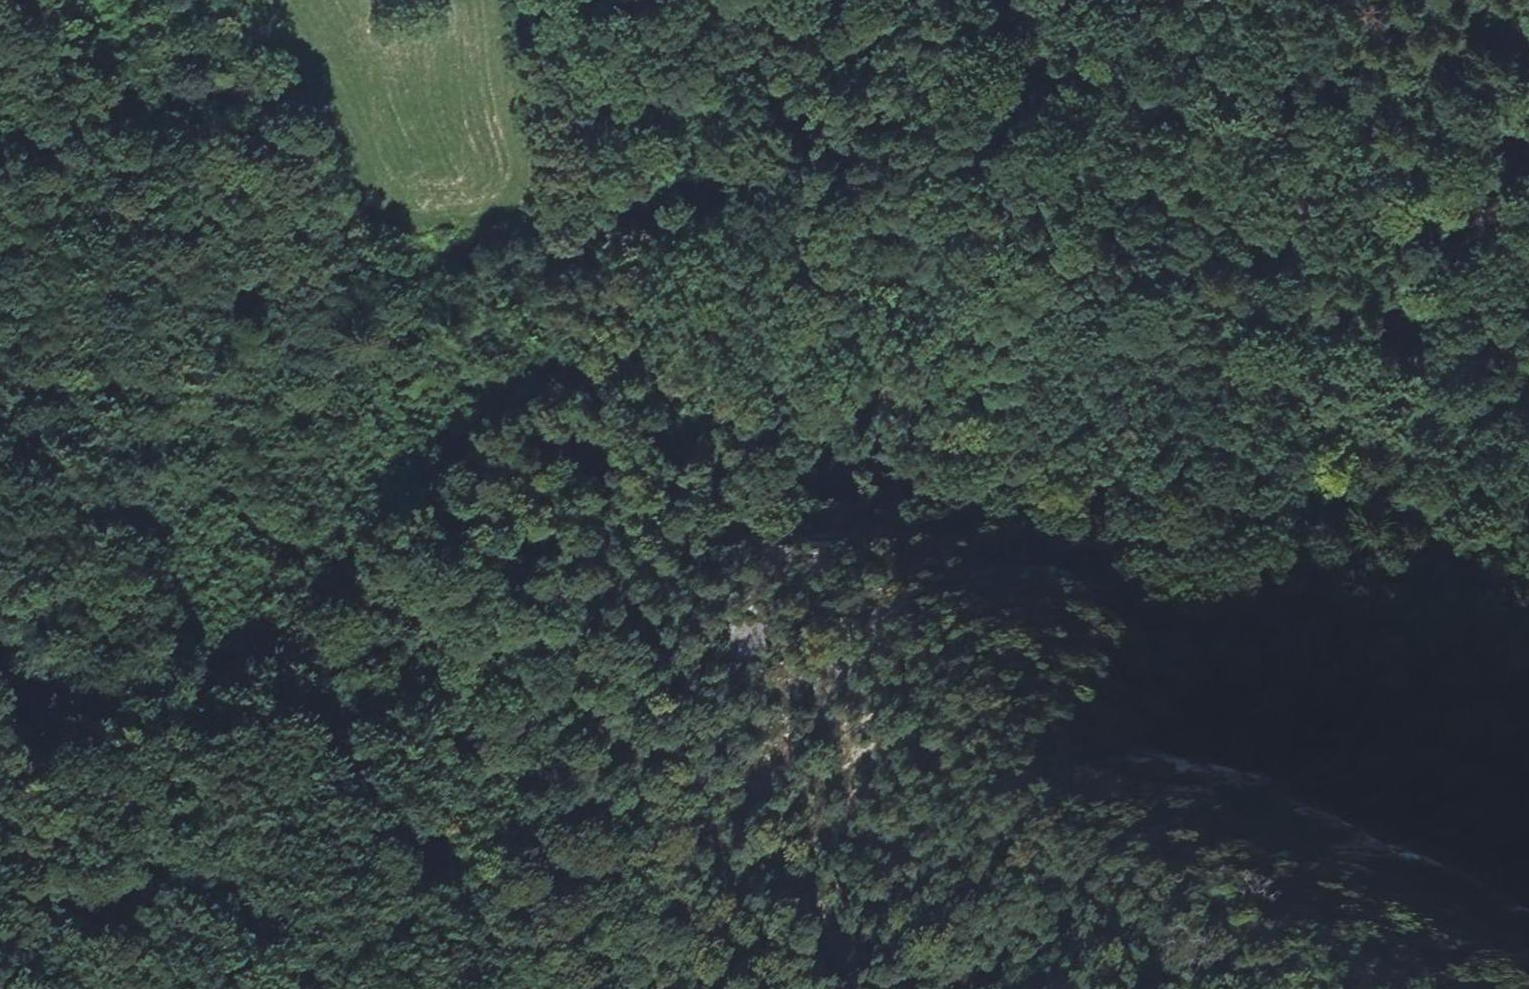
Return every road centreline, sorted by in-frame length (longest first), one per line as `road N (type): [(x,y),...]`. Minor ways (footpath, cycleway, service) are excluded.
road 1 (track): [(0,220),(187,162)]

